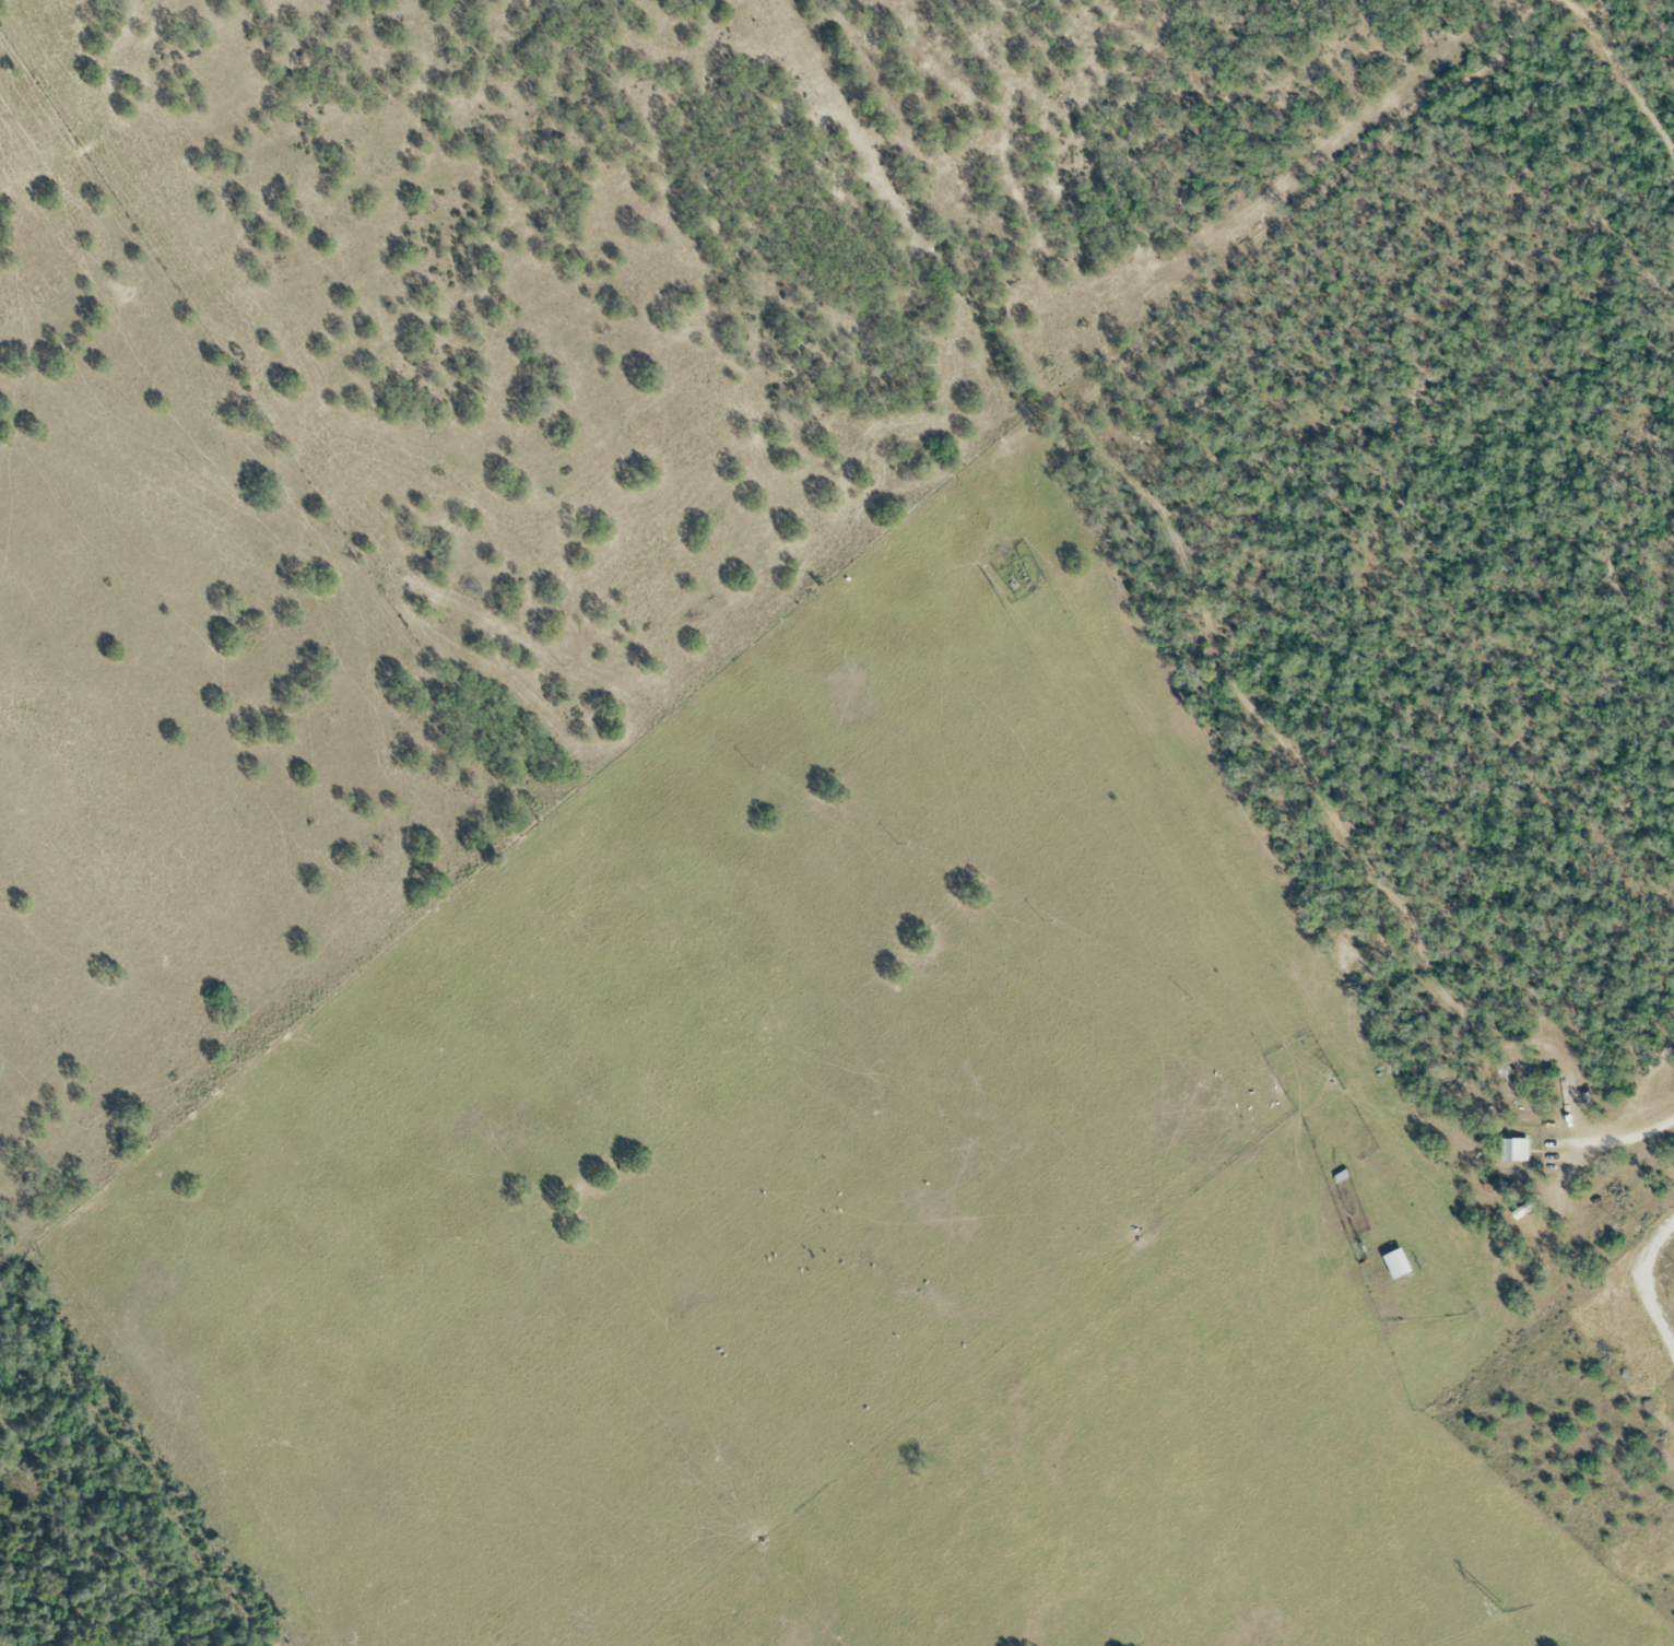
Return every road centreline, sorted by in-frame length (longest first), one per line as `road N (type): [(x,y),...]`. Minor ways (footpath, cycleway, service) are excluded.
road 1 (residential): [(1673,1345),(1646,1296),(1642,1262),(1673,1220)]

